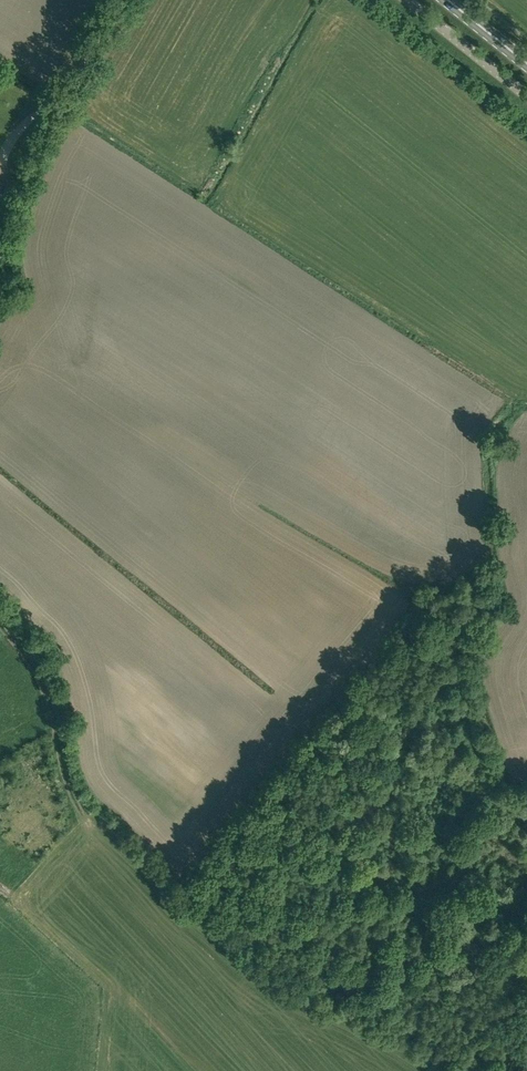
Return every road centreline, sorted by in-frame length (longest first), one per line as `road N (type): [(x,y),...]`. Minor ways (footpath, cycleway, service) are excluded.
road 1 (unclassified): [(526,96),(406,0)]

